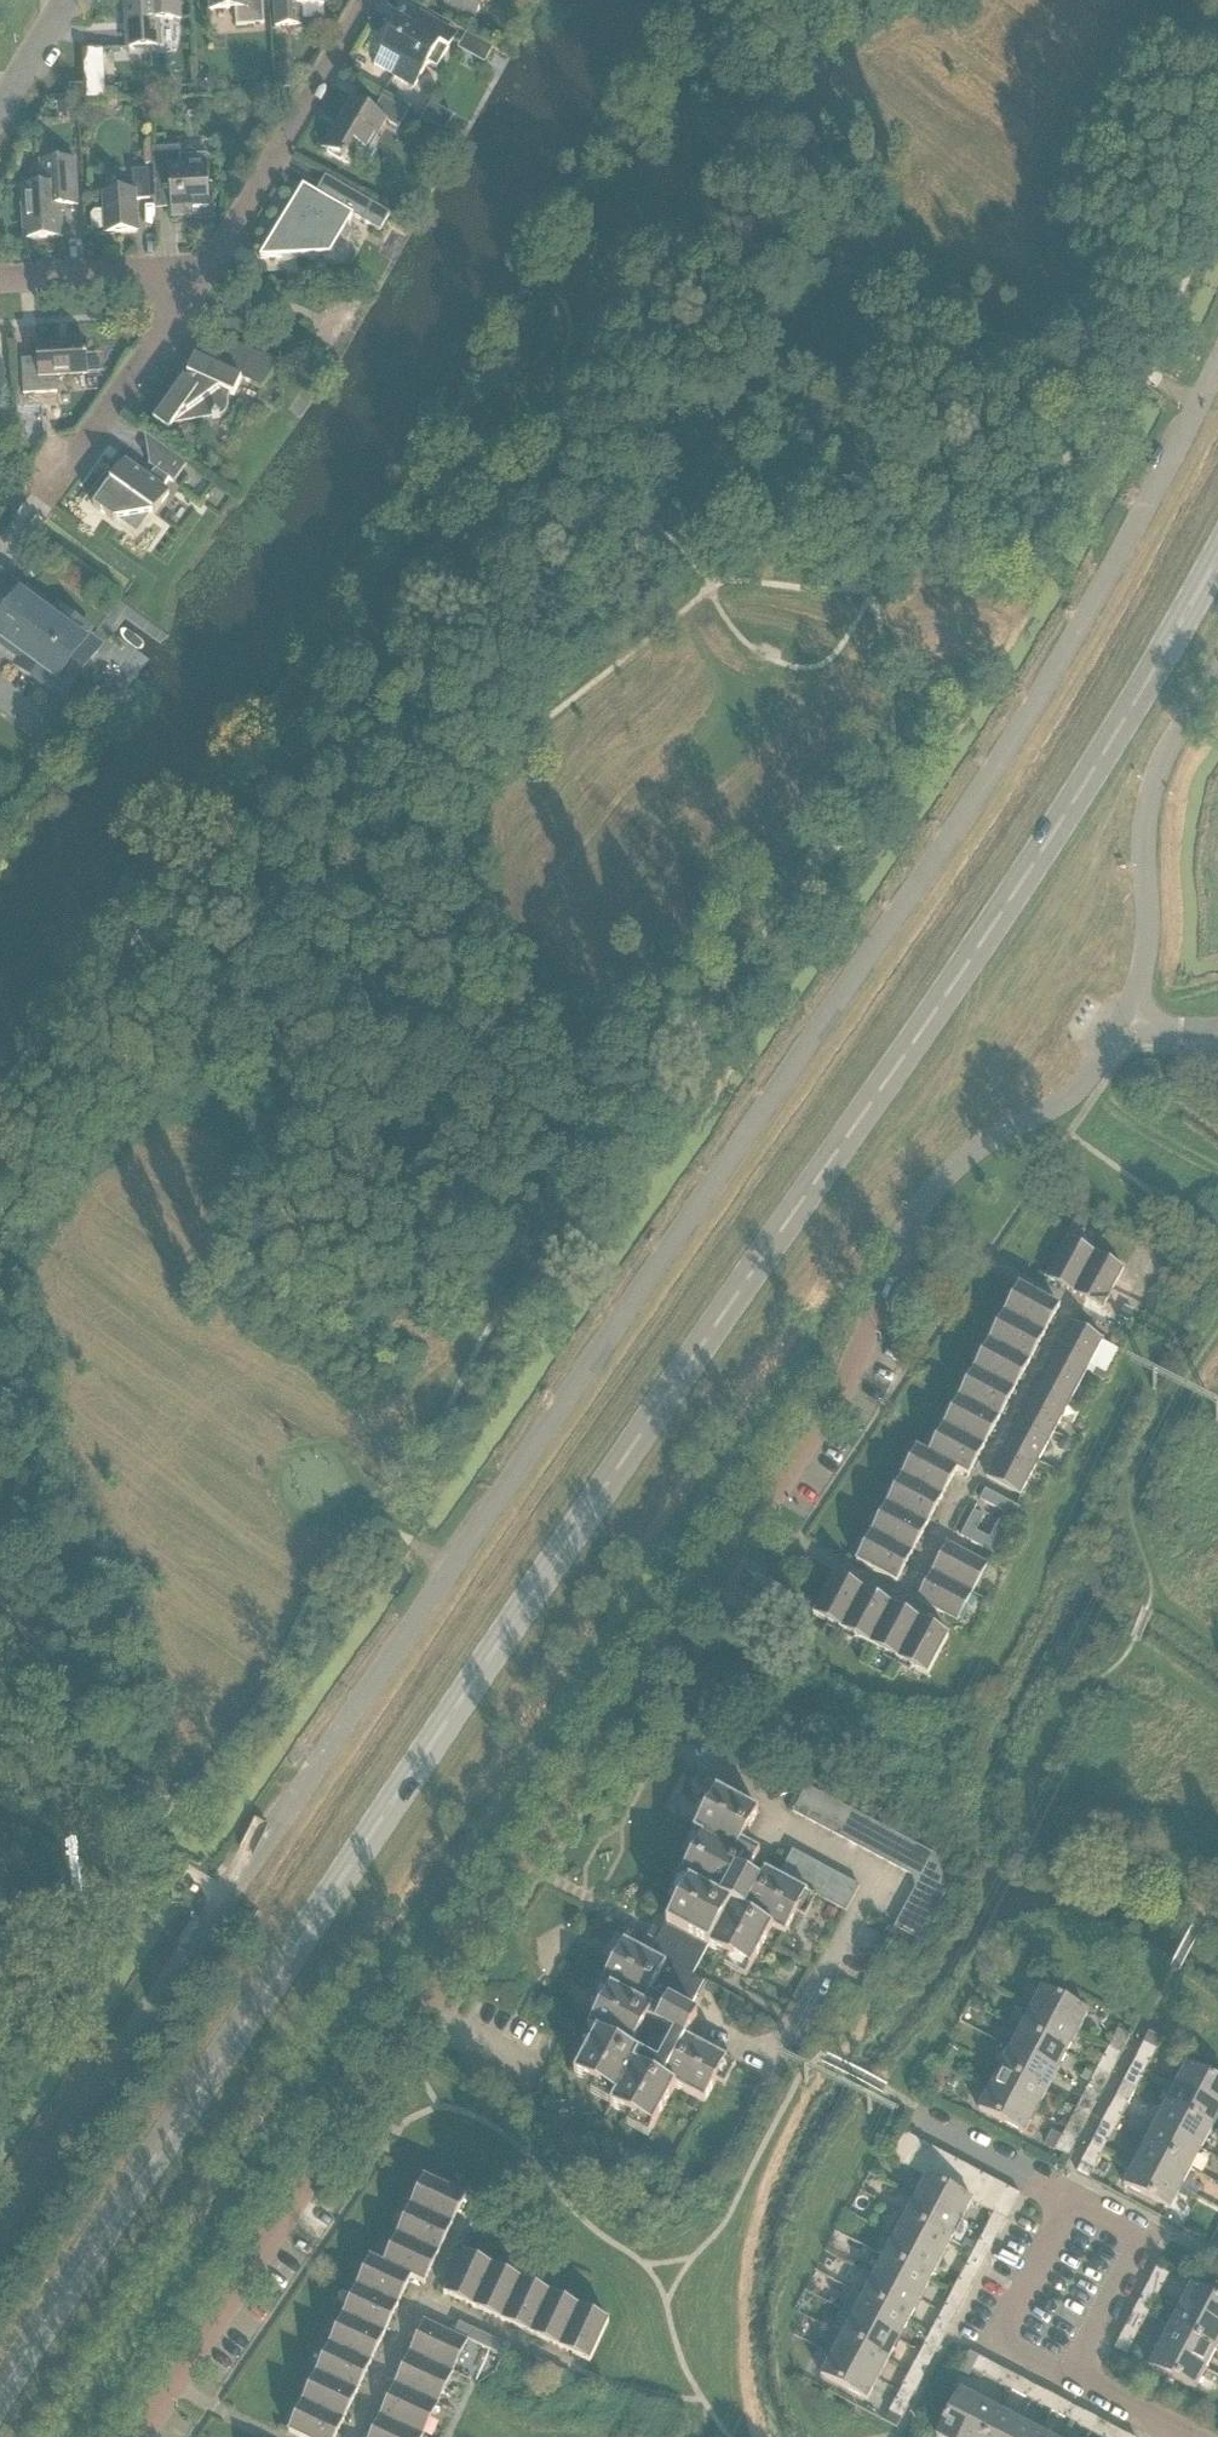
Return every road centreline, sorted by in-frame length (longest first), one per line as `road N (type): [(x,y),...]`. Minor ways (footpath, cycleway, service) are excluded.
road 1 (unclassified): [(0,2243),(1008,743),(1217,367)]
road 2 (secondary): [(0,2389),(1101,756),(1217,553)]
road 3 (unclassified): [(132,2436),(296,2184),(714,1585),(881,1308),(908,1218),(954,1167),(1083,1086),(1134,1021)]
road 4 (unclassified): [(1134,1021),(1148,927),(1147,786),(1217,665)]
road 5 (track): [(898,263),(952,257),(1005,269),(1199,409)]
road 6 (residential): [(193,293),(368,0)]
road 7 (residential): [(42,500),(193,293)]
road 8 (residential): [(1072,2379),(1143,2232),(1071,2195)]
road 9 (residential): [(1072,2379),(1002,2342),(1071,2195)]
road 10 (residential): [(193,293),(128,272),(0,280)]
road 11 (residential): [(1071,2195),(919,2118)]
road 12 (unclassified): [(0,113),(66,0)]
road 13 (residential): [(1187,2436),(1072,2379)]

